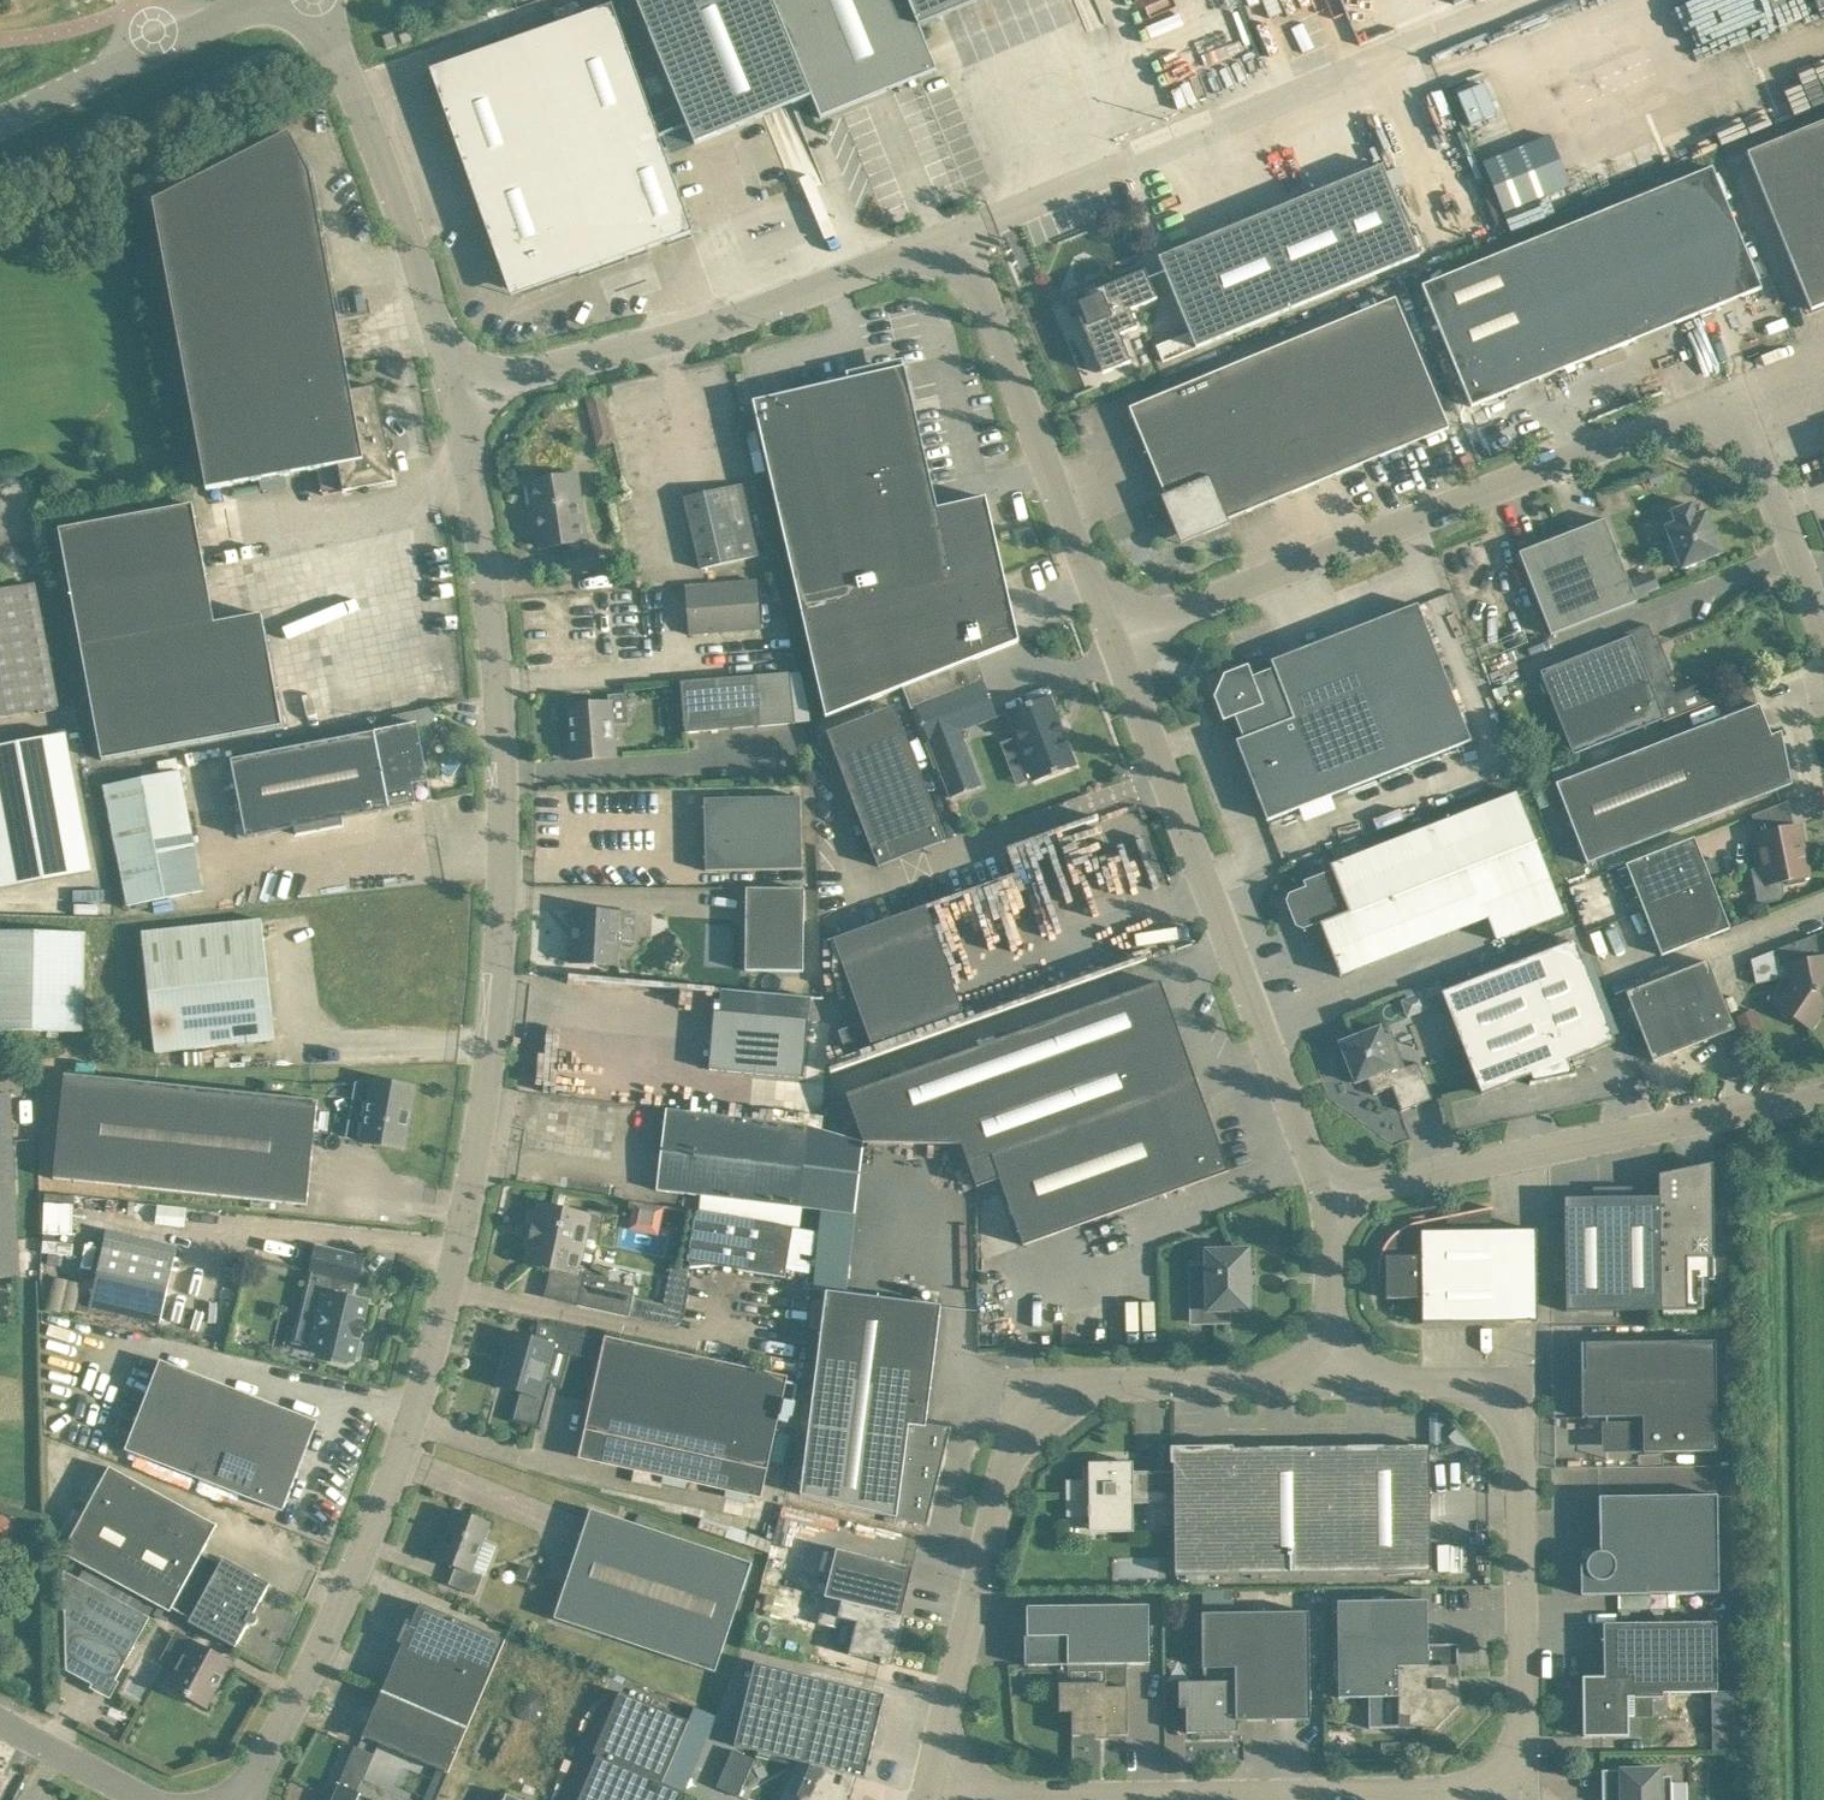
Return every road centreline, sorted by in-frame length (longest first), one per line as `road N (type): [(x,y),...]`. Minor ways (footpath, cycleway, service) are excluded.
road 1 (unclassified): [(248,1799),(285,1734),(387,1493),(447,1305),(492,1043),(501,749),(460,401)]
road 2 (unclassified): [(1115,639),(1685,413),(1715,413),(1731,423),(1798,546)]
road 3 (residential): [(1348,1799),(1466,1795),(1497,1780),(1522,1736),(1514,1413),(1500,1394),(1334,1384)]
road 4 (unclassified): [(924,1799),(953,1723),(1018,1448),(1047,1412),(1084,1391),(1334,1384)]
road 5 (unclassified): [(957,244),(1508,0)]
road 6 (unclassified): [(1327,1184),(1303,1147),(1115,639)]
road 7 (unclassified): [(460,401),(957,244)]
road 8 (unclassified): [(1327,1184),(1350,1190),(1797,1108),(1823,1096)]
road 9 (unclassified): [(460,401),(315,0)]
road 10 (unclassified): [(957,244),(1115,639)]
road 11 (unclassified): [(1334,1384),(1324,1265),(1327,1184)]
road 12 (unclassified): [(0,120),(162,43)]
road 13 (unclassified): [(147,1799),(0,1723)]

